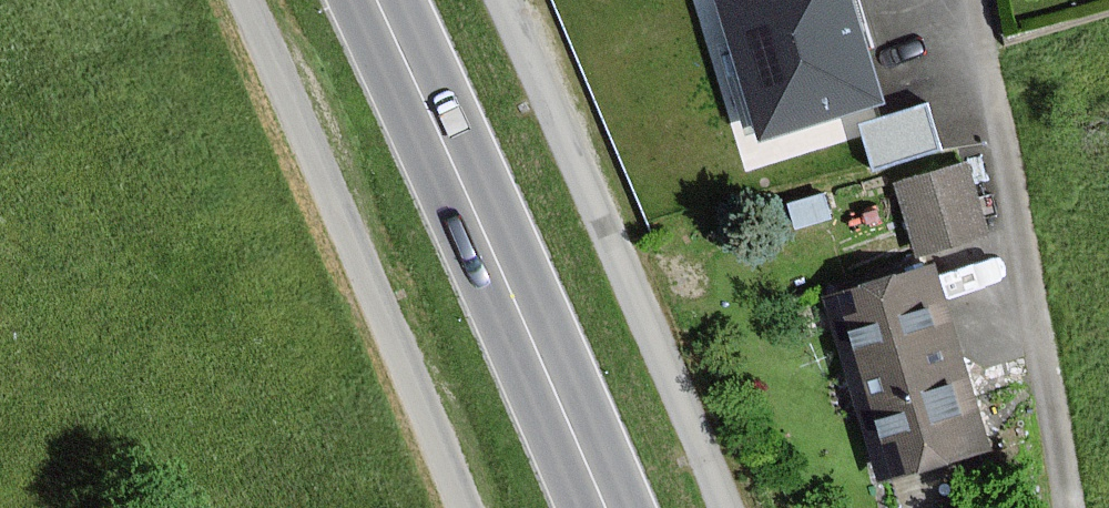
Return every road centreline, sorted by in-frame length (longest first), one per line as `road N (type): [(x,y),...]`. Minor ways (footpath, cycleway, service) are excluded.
road 1 (primary): [(615,507),(382,0)]
road 2 (residential): [(729,507),(504,0)]
road 3 (track): [(251,0),(460,507)]

